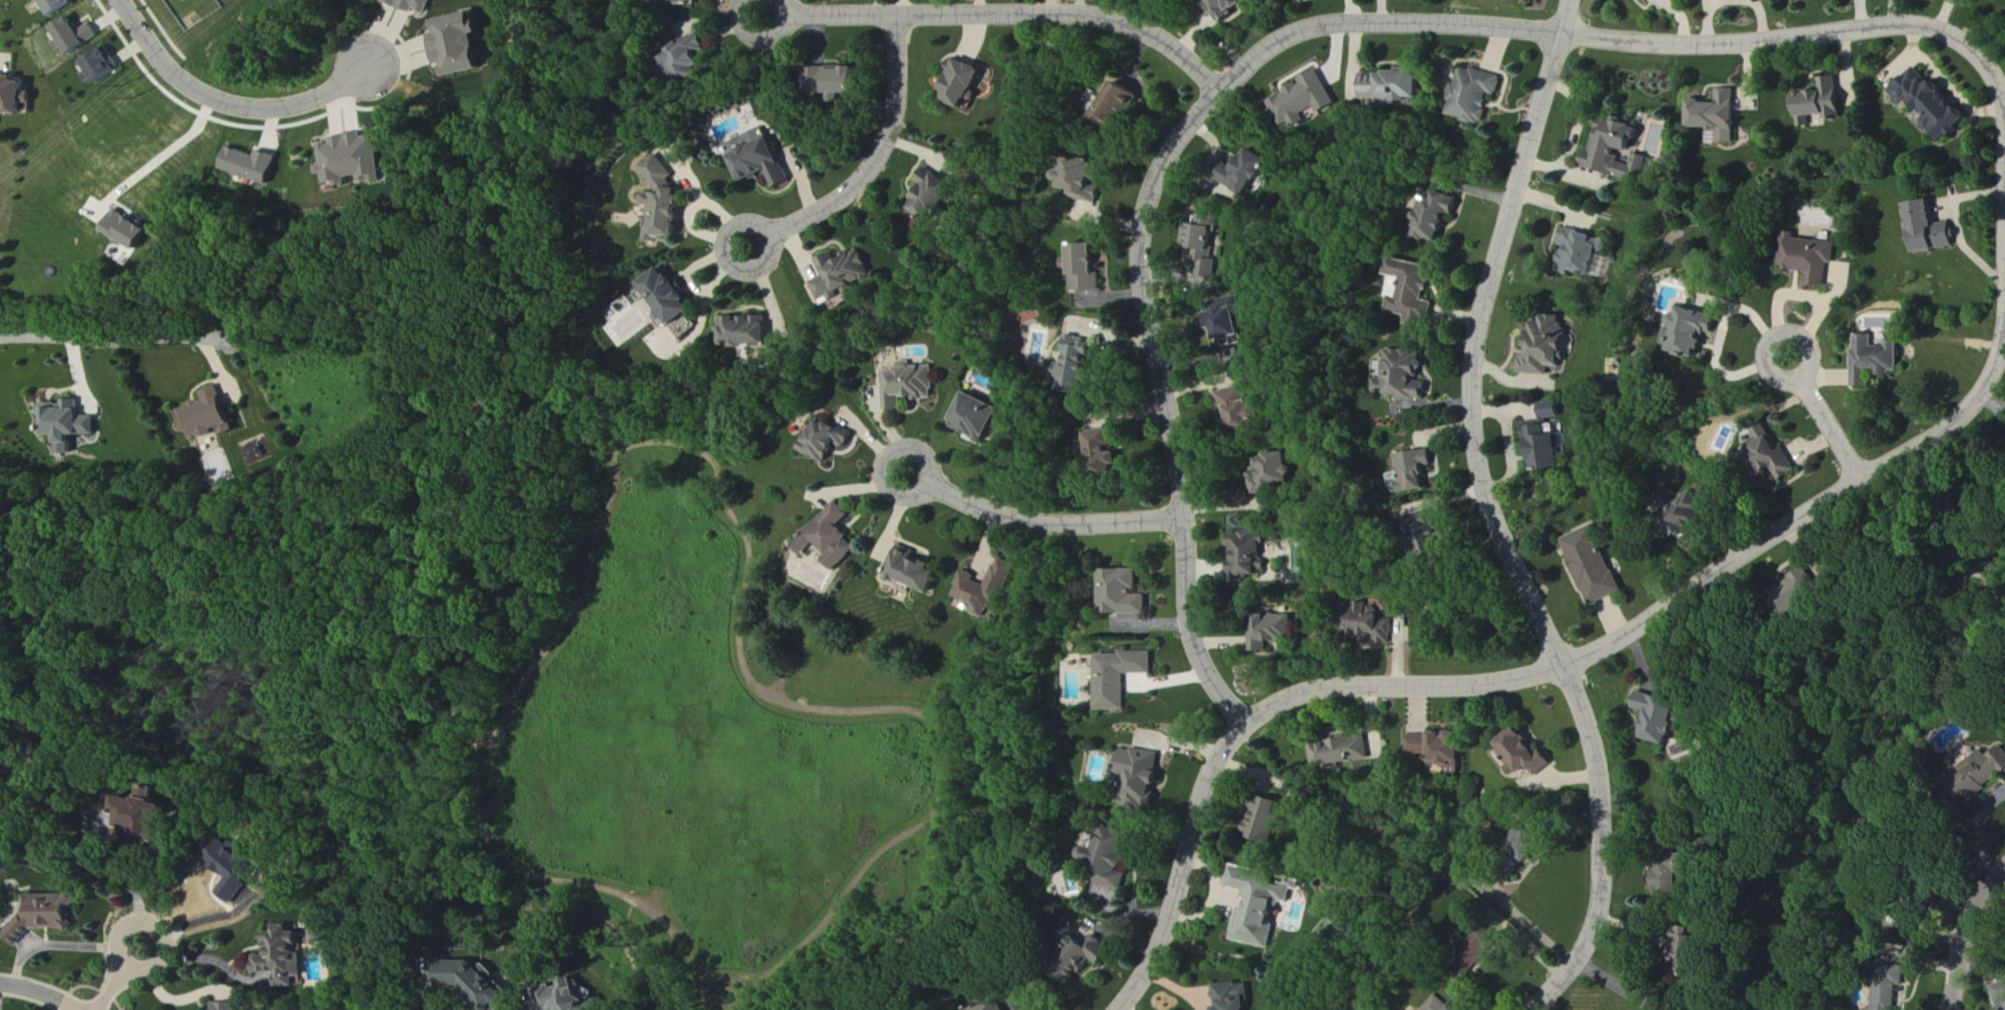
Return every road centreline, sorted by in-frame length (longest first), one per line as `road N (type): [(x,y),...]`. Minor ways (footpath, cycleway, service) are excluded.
road 1 (residential): [(1247,724),(1207,671),(1191,628),(1183,483),(1142,267),(1163,166),(1250,64),(1292,34),(1335,23),(1501,26),(1674,45),(1900,22),(1938,26),(1963,40),(1993,75),(2004,107)]
road 2 (residential): [(1122,1009),(1170,928),(1200,803),(1220,757),(1247,724),(1314,689),(1498,682),(1602,647),(1943,432),(1993,374),(2004,333)]
road 3 (residential): [(1533,1009),(1574,962),(1596,918),(1601,801),(1583,709),(1484,487),(1470,385),(1480,314),(1569,0)]
road 4 (residential): [(1222,91),(1157,36),(1096,15),(766,15)]
road 5 (residential): [(121,0),(166,65),(225,104),(301,106),(373,67)]
road 6 (residential): [(898,14),(897,115),(879,159),(844,198),(752,247)]
road 7 (residential): [(1185,517),(1027,521),(910,472)]
road 8 (residential): [(1960,1009),(1970,921),(2004,869)]
road 9 (residential): [(1862,479),(1789,357)]

